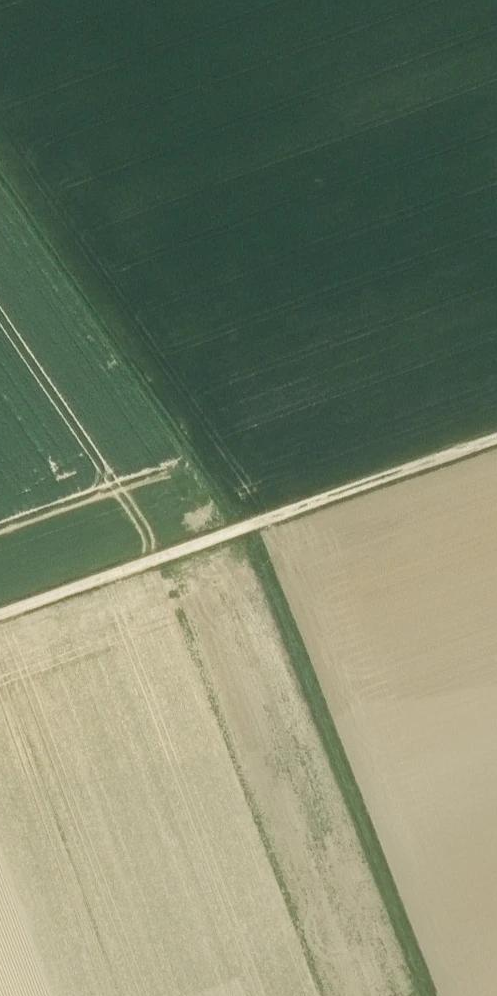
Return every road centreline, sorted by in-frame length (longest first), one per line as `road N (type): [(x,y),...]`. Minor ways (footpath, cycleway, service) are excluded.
road 1 (track): [(428,995),(248,526),(0,172)]
road 2 (track): [(496,436),(0,615)]

